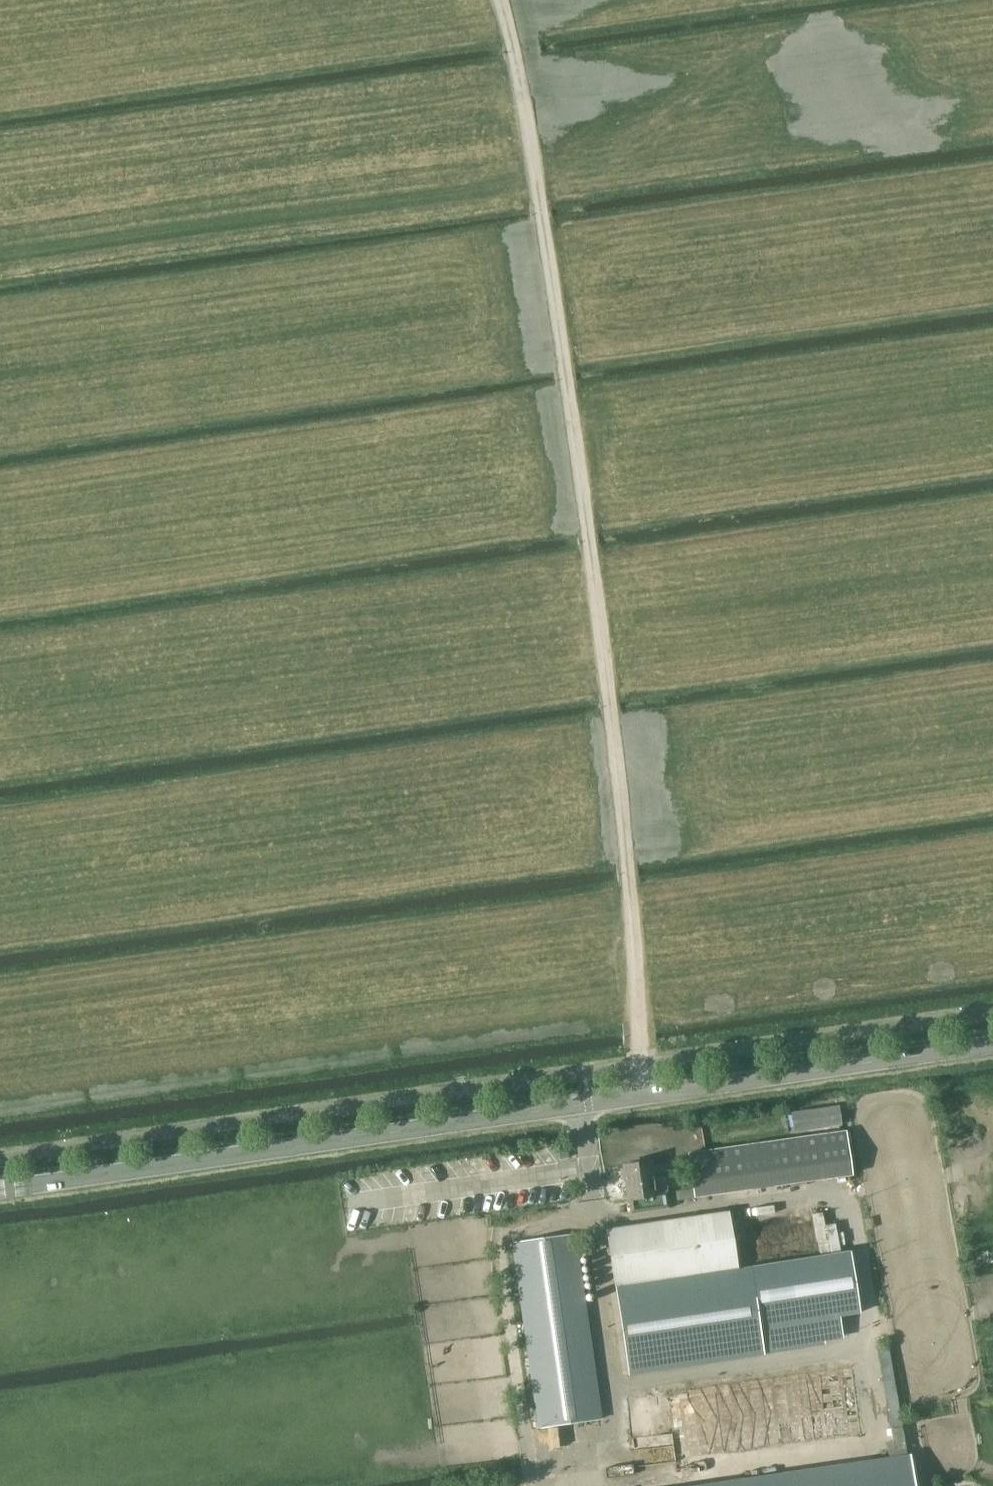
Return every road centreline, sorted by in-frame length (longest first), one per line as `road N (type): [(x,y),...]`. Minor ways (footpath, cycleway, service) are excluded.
road 1 (tertiary): [(0,1189),(992,1047)]

